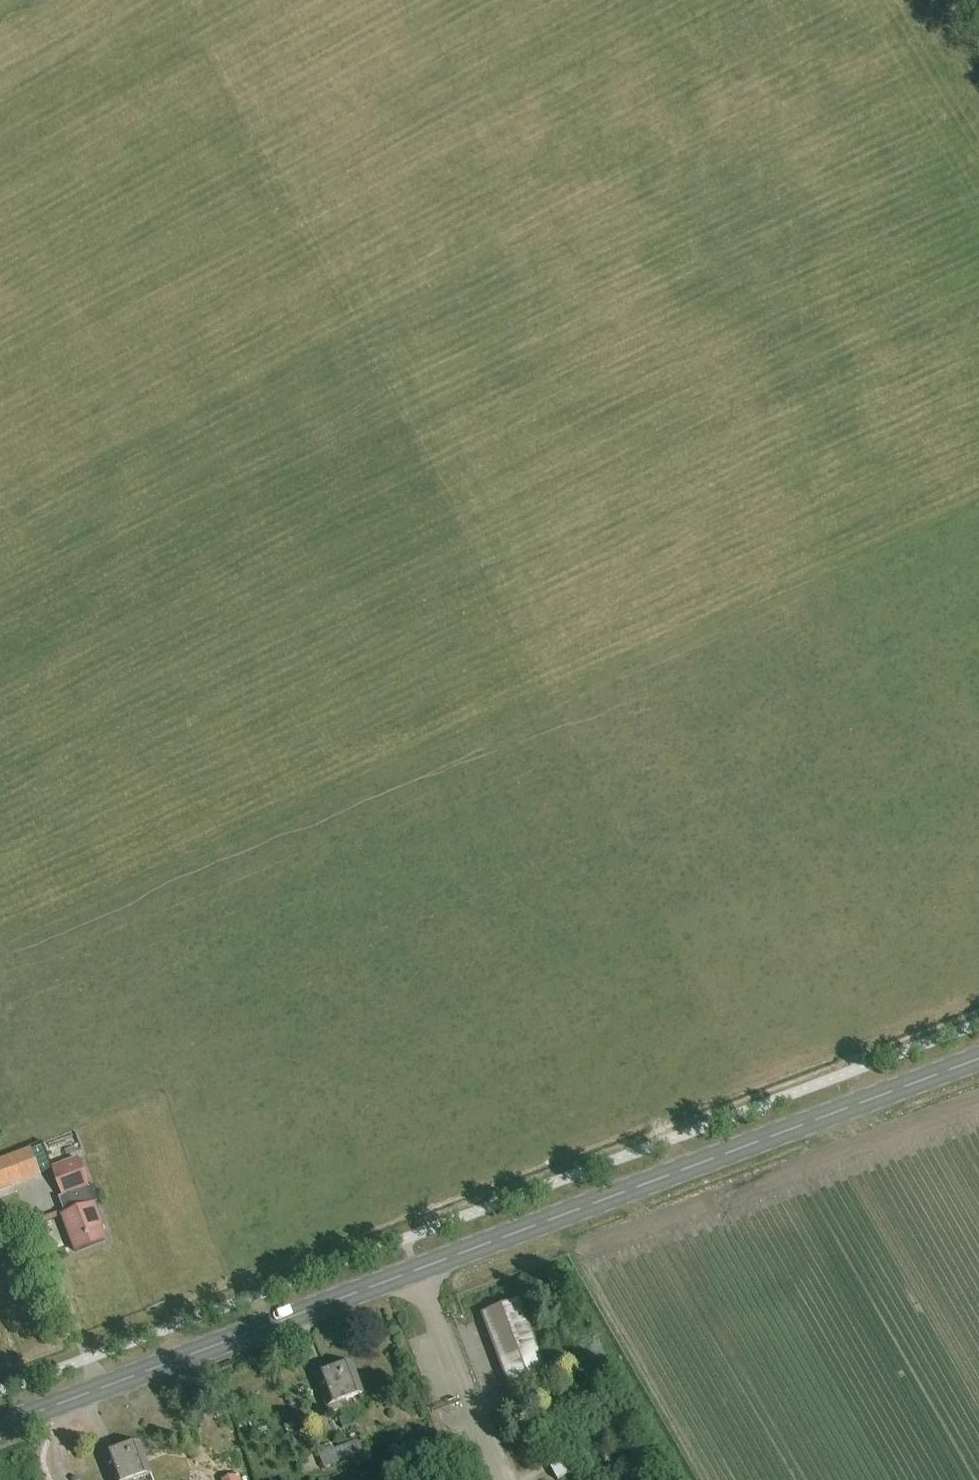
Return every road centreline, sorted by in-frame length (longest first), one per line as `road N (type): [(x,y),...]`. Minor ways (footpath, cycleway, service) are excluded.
road 1 (secondary): [(0,1427),(978,1060)]

